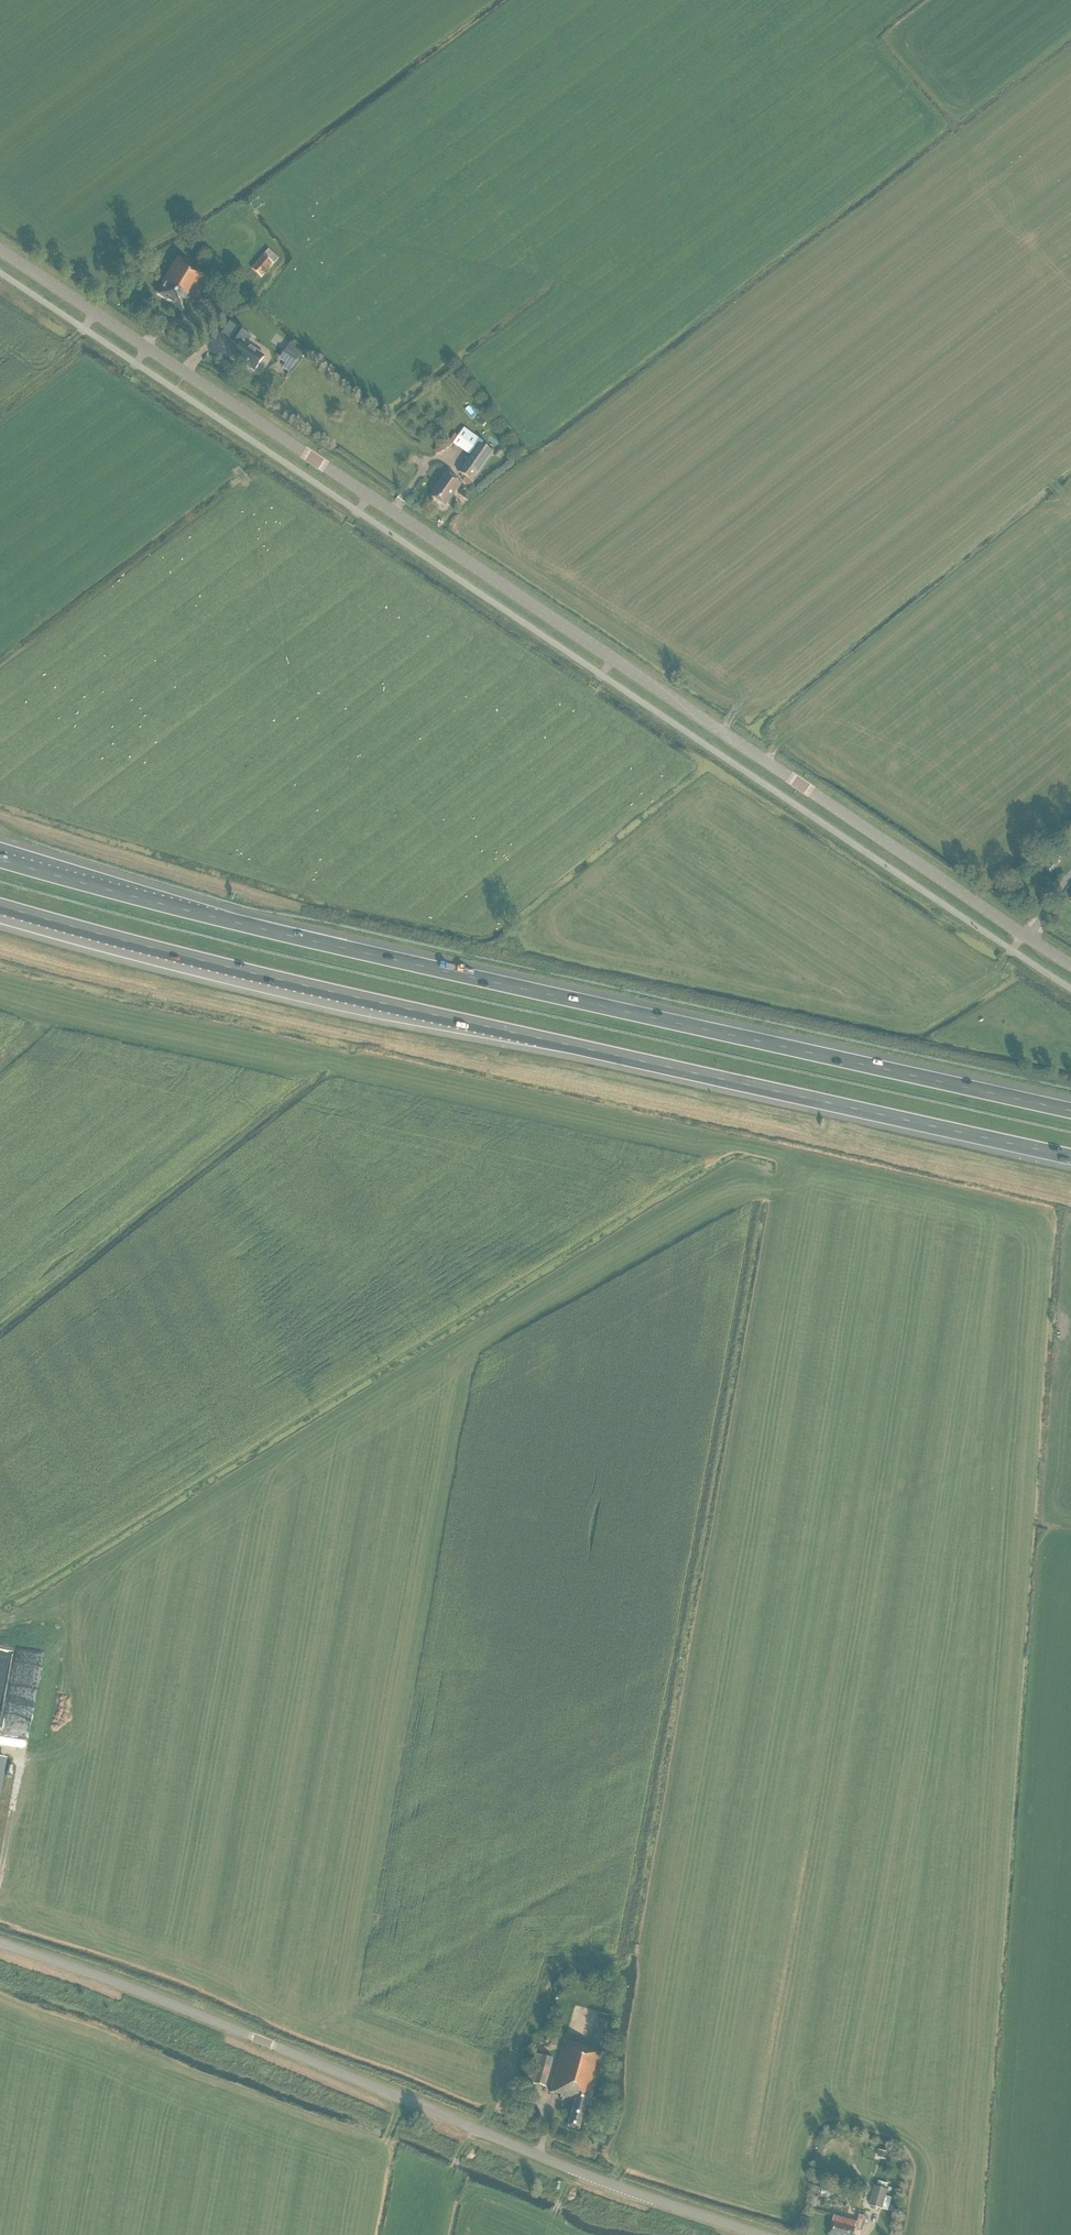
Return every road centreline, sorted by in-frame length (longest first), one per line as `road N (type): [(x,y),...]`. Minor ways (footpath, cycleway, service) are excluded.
road 1 (tertiary): [(1070,964),(0,249)]
road 2 (motorway): [(1070,1115),(226,919),(0,859)]
road 3 (motorway): [(0,911),(241,974),(1070,1160)]
road 4 (tertiary): [(761,2234),(612,2185),(162,2000),(0,1943)]

